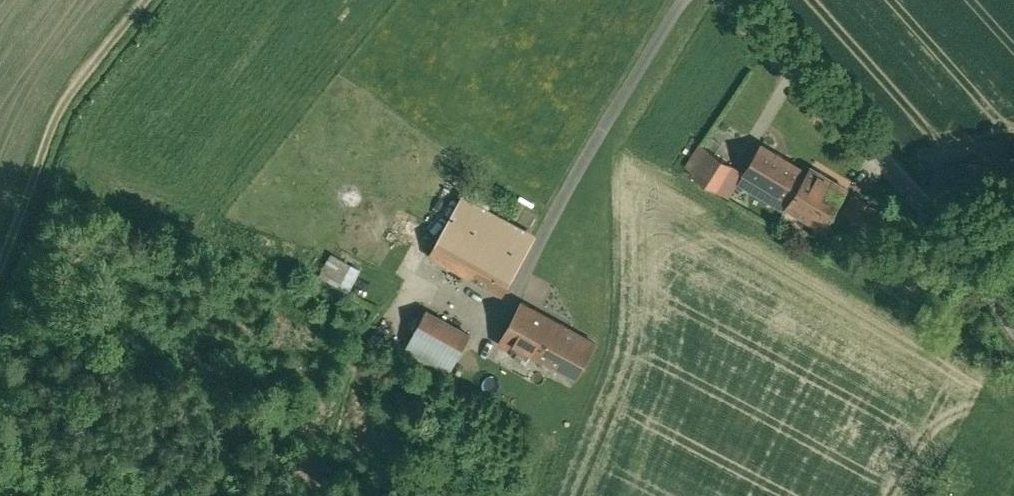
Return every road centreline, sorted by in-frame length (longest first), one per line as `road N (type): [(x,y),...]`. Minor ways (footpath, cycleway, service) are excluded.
road 1 (unclassified): [(749,0),(921,188),(1013,319)]

